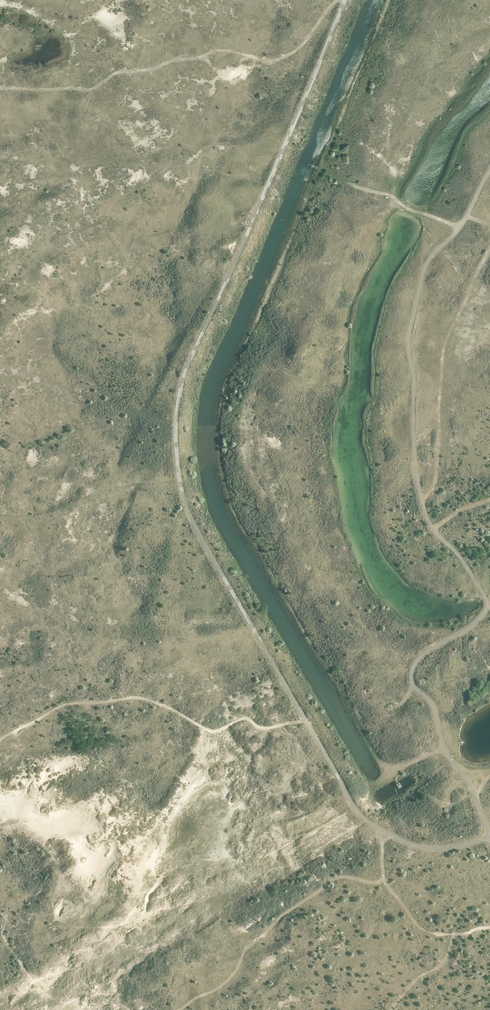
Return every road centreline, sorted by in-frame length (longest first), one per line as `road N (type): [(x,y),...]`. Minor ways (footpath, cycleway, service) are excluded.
road 1 (track): [(355,808),(192,520),(176,425),(188,364),(345,0)]
road 2 (track): [(340,0),(300,48),(268,62),(212,51),(111,75),(94,89),(0,87)]
road 3 (track): [(489,838),(425,848),(371,824)]

